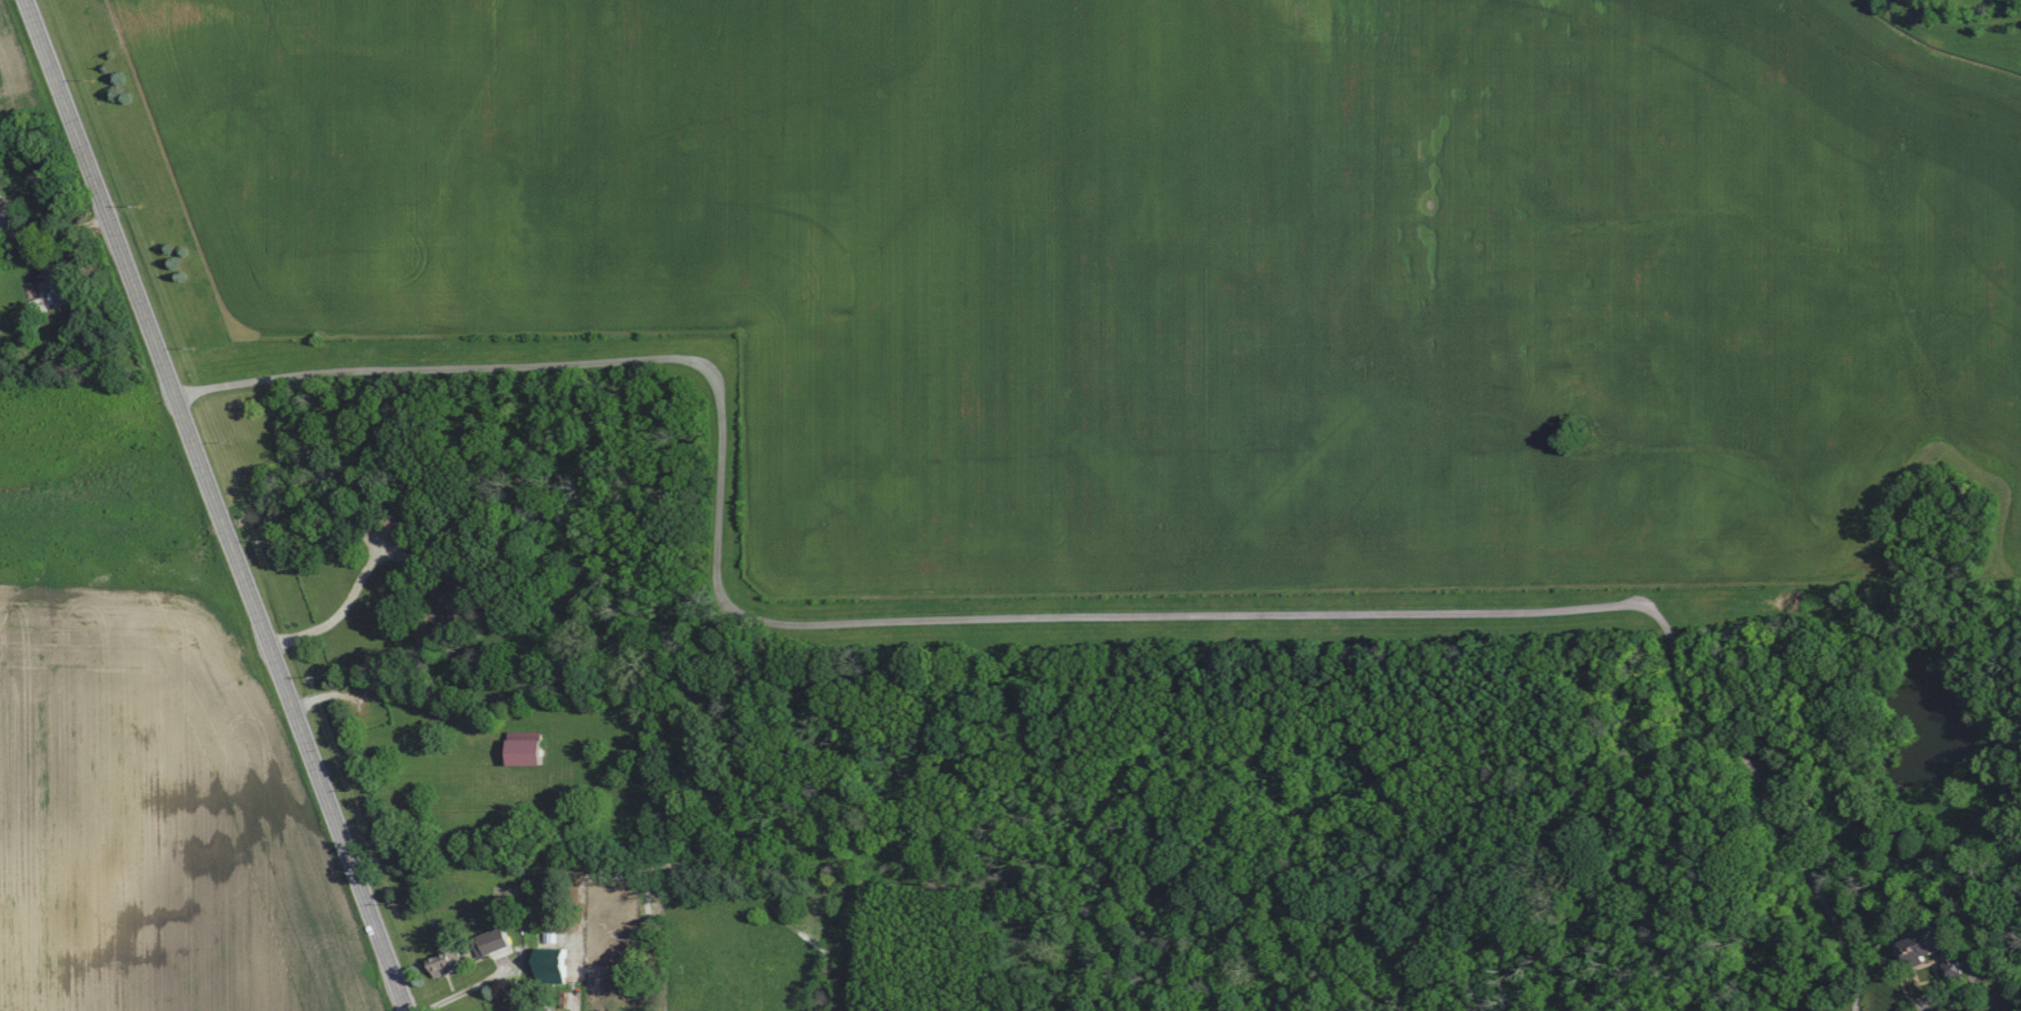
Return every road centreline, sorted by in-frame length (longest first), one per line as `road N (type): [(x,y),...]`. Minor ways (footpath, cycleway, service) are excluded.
road 1 (primary): [(407,1010),(23,0)]

